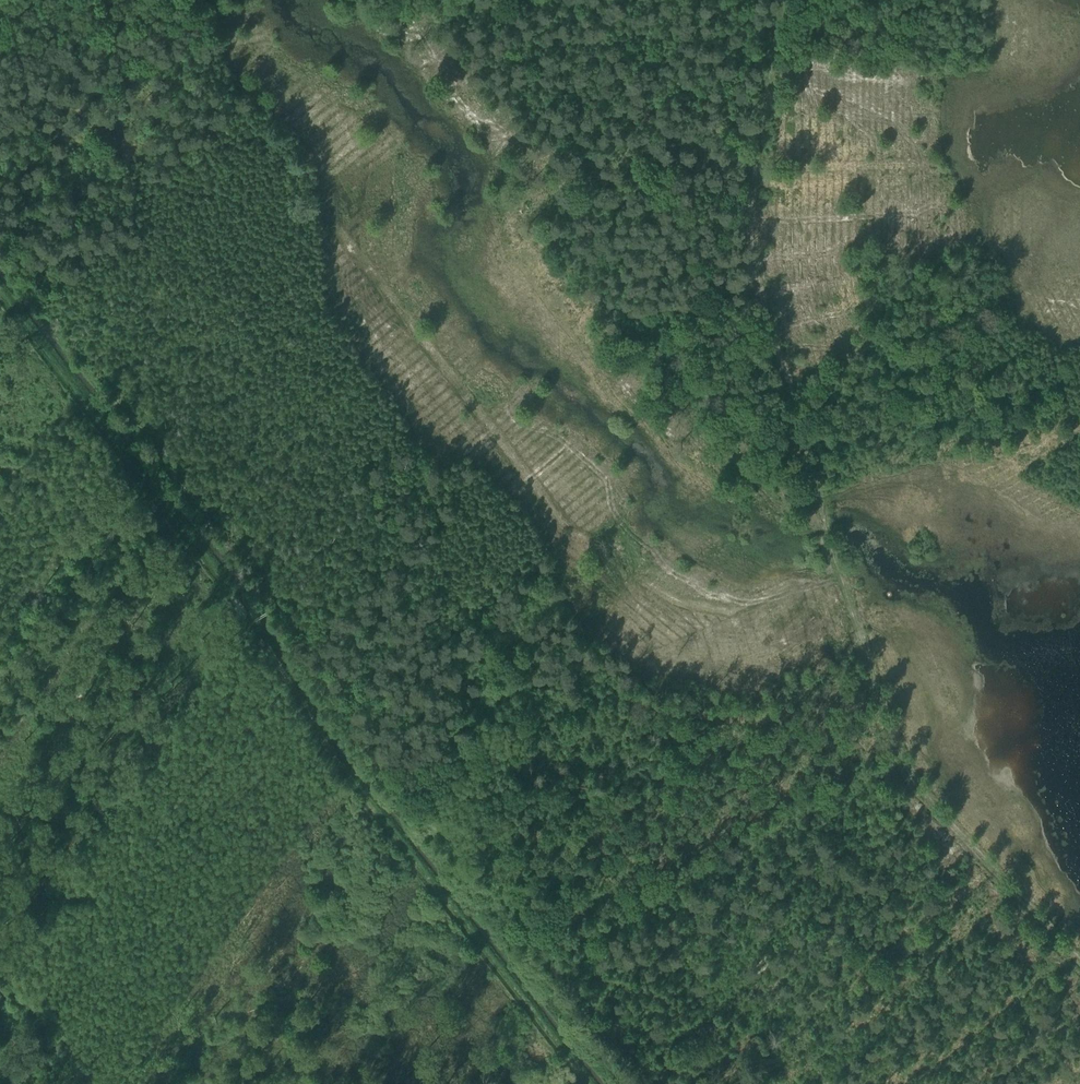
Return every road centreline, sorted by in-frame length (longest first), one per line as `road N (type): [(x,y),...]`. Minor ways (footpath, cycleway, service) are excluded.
road 1 (track): [(0,297),(587,1083)]

